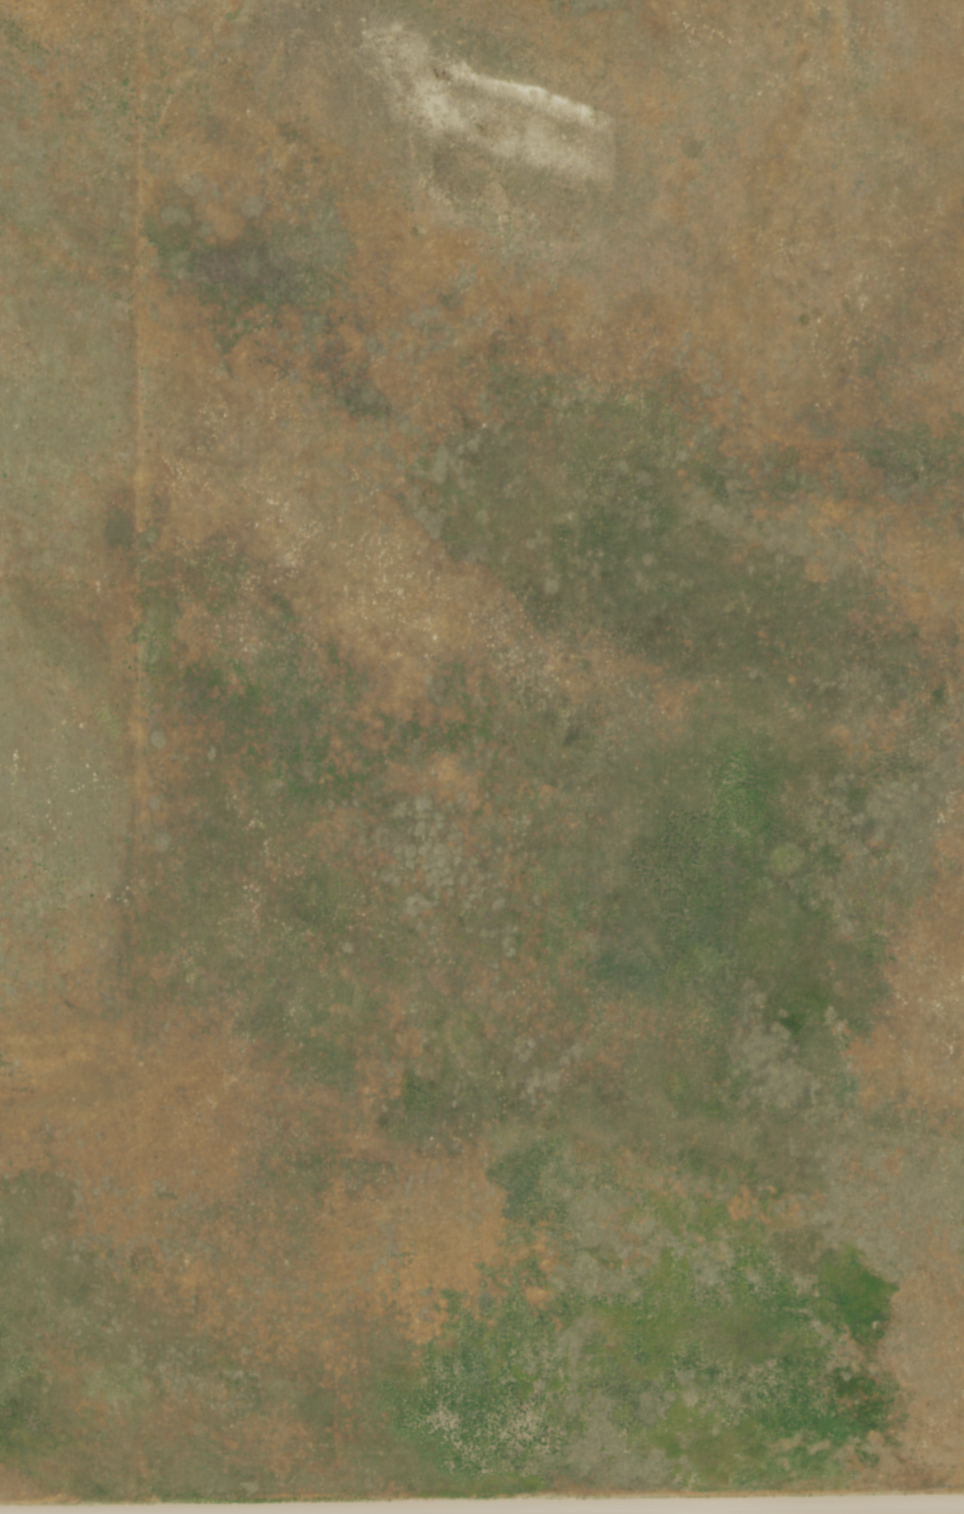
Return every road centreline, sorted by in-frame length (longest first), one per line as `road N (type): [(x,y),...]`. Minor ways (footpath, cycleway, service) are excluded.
road 1 (residential): [(386,1513),(963,1506)]

